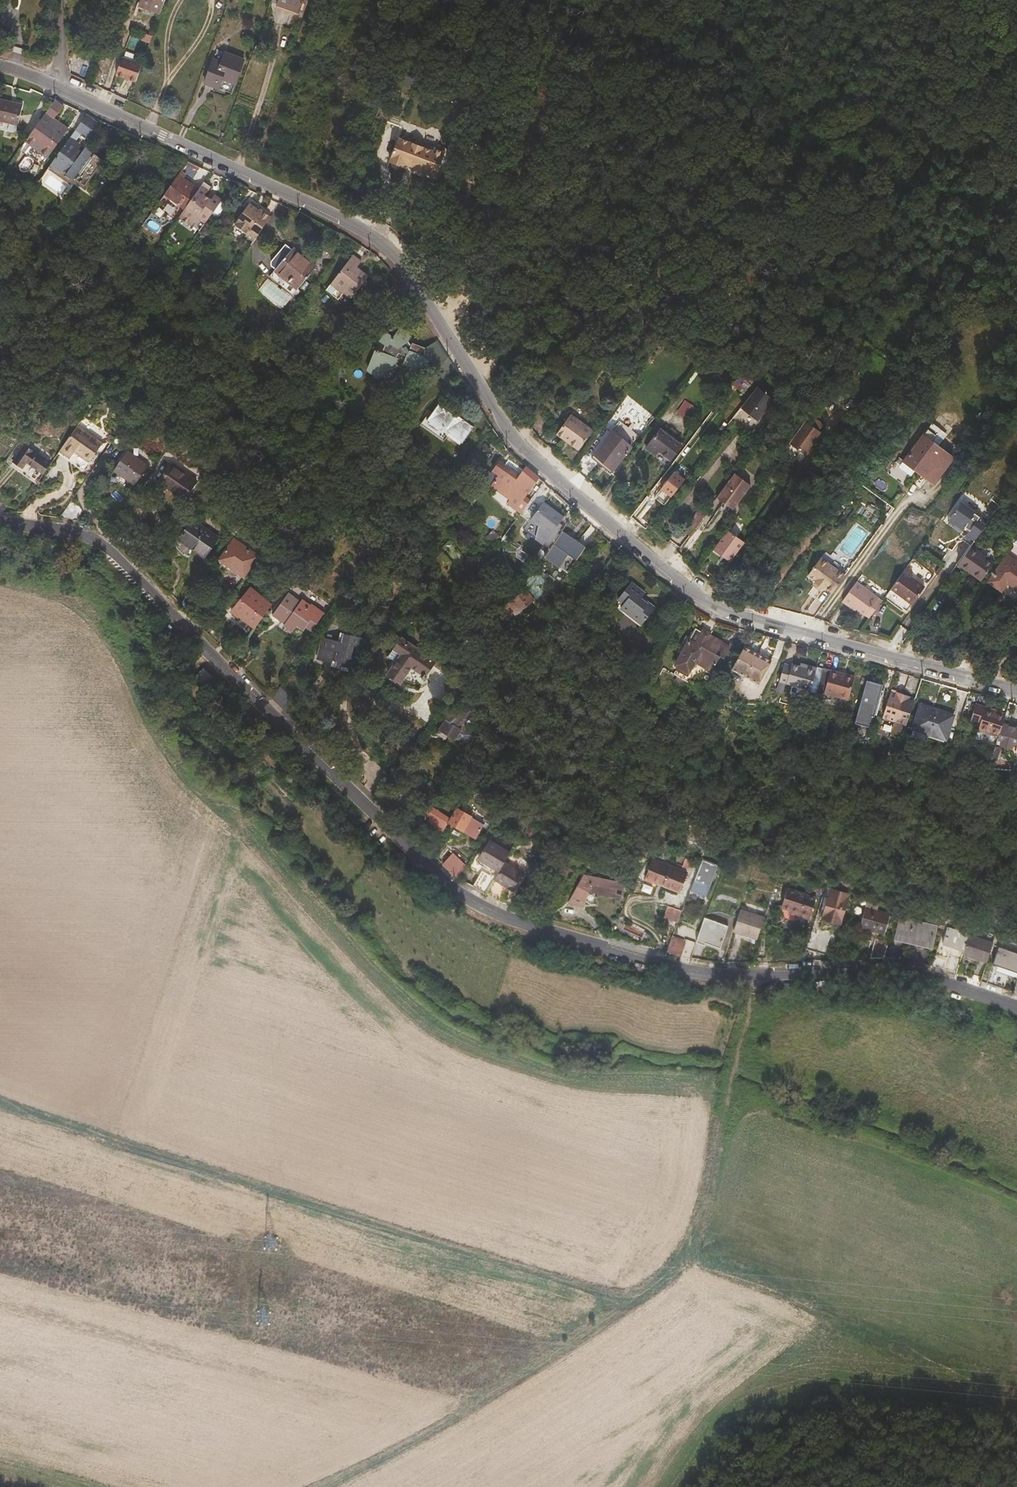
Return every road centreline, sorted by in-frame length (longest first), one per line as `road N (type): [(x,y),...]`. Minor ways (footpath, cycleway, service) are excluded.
road 1 (residential): [(0,69),(59,85),(374,237),(544,461),(700,598),(1016,690)]
road 2 (residential): [(1016,1007),(898,971),(684,970),(478,903),(388,830),(115,555),(66,528),(0,522)]
road 3 (track): [(332,1486),(381,1466),(676,1273),(708,1212),(732,1078),(767,974)]
road 4 (track): [(629,1309),(0,1108)]
road 5 (track): [(1016,205),(870,170),(786,128),(739,37),(674,0)]
road 6 (track): [(572,69),(485,262),(446,326)]

